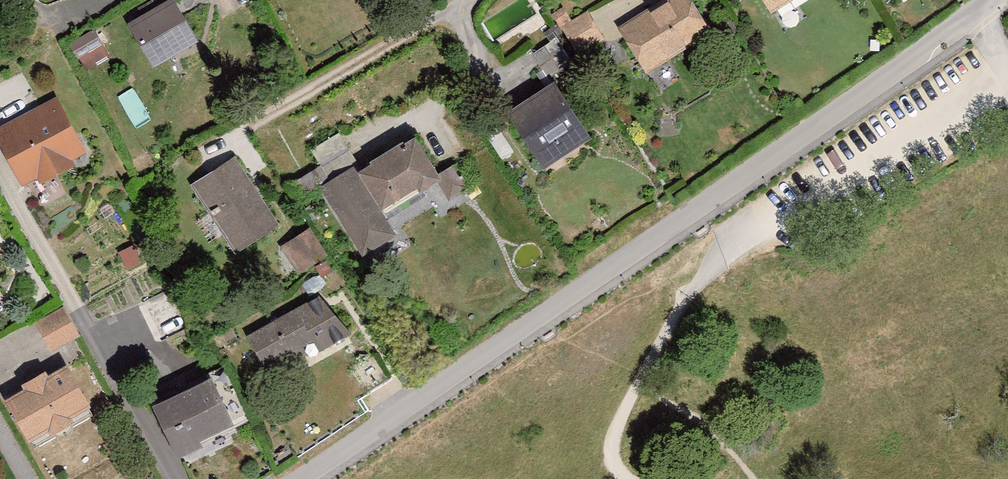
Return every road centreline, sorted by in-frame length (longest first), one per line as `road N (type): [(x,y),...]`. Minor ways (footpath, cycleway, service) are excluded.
road 1 (residential): [(983,0),(303,478)]
road 2 (track): [(632,478),(613,455),(615,421),(693,284),(732,242)]

